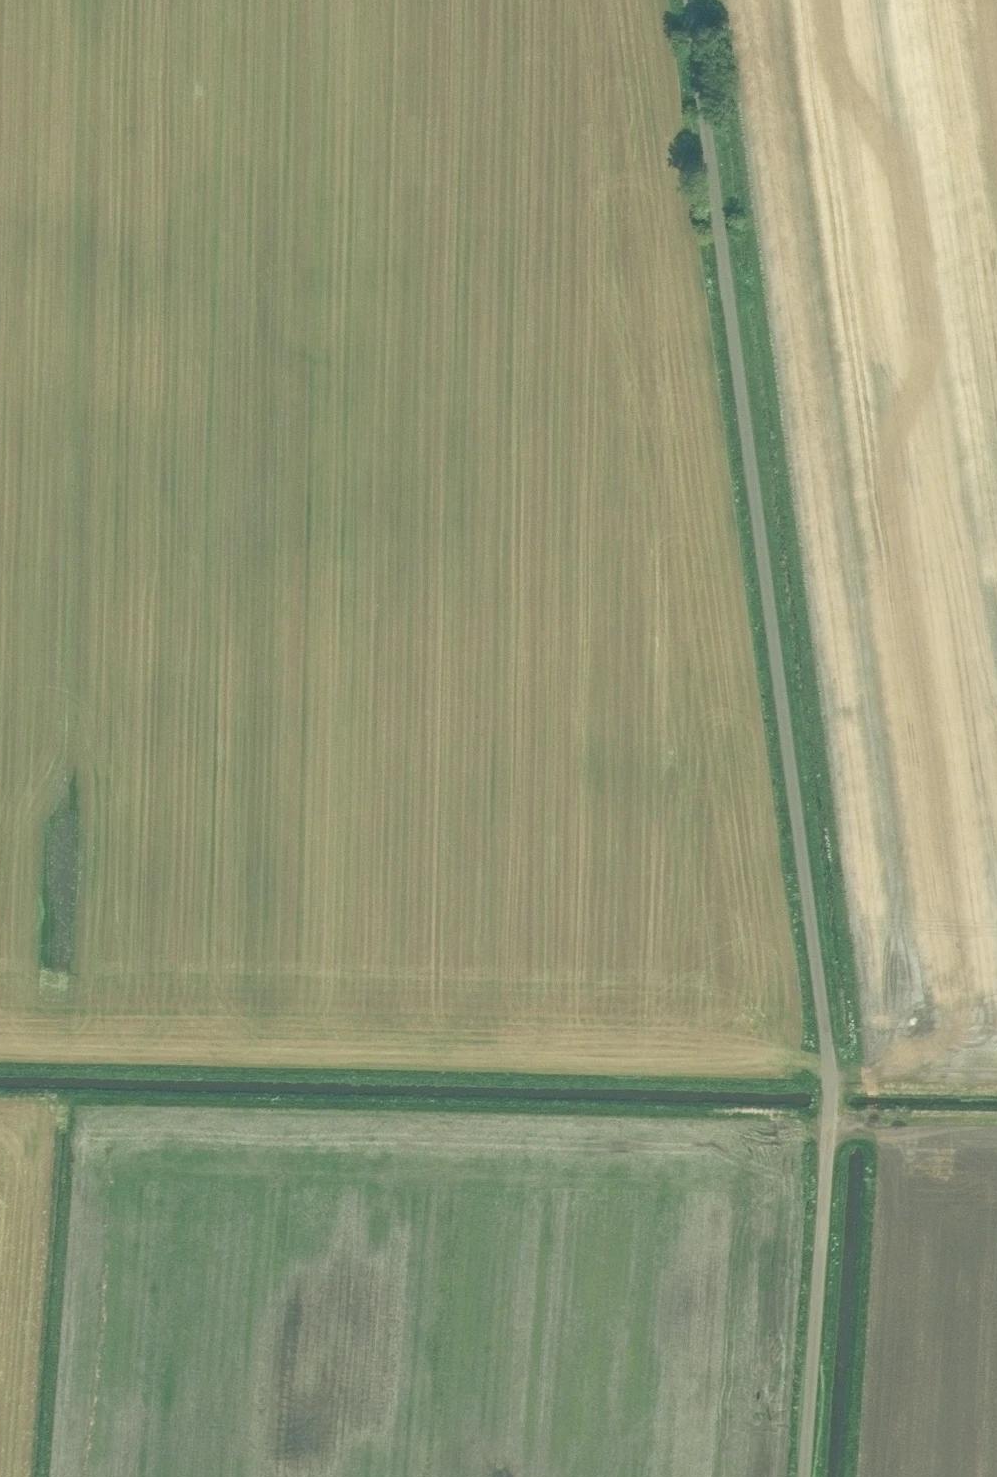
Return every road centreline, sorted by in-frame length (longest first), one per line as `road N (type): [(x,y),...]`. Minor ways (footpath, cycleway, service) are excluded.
road 1 (unclassified): [(803,1476),(832,1093),(691,0)]
road 2 (track): [(830,1127),(996,1131)]

